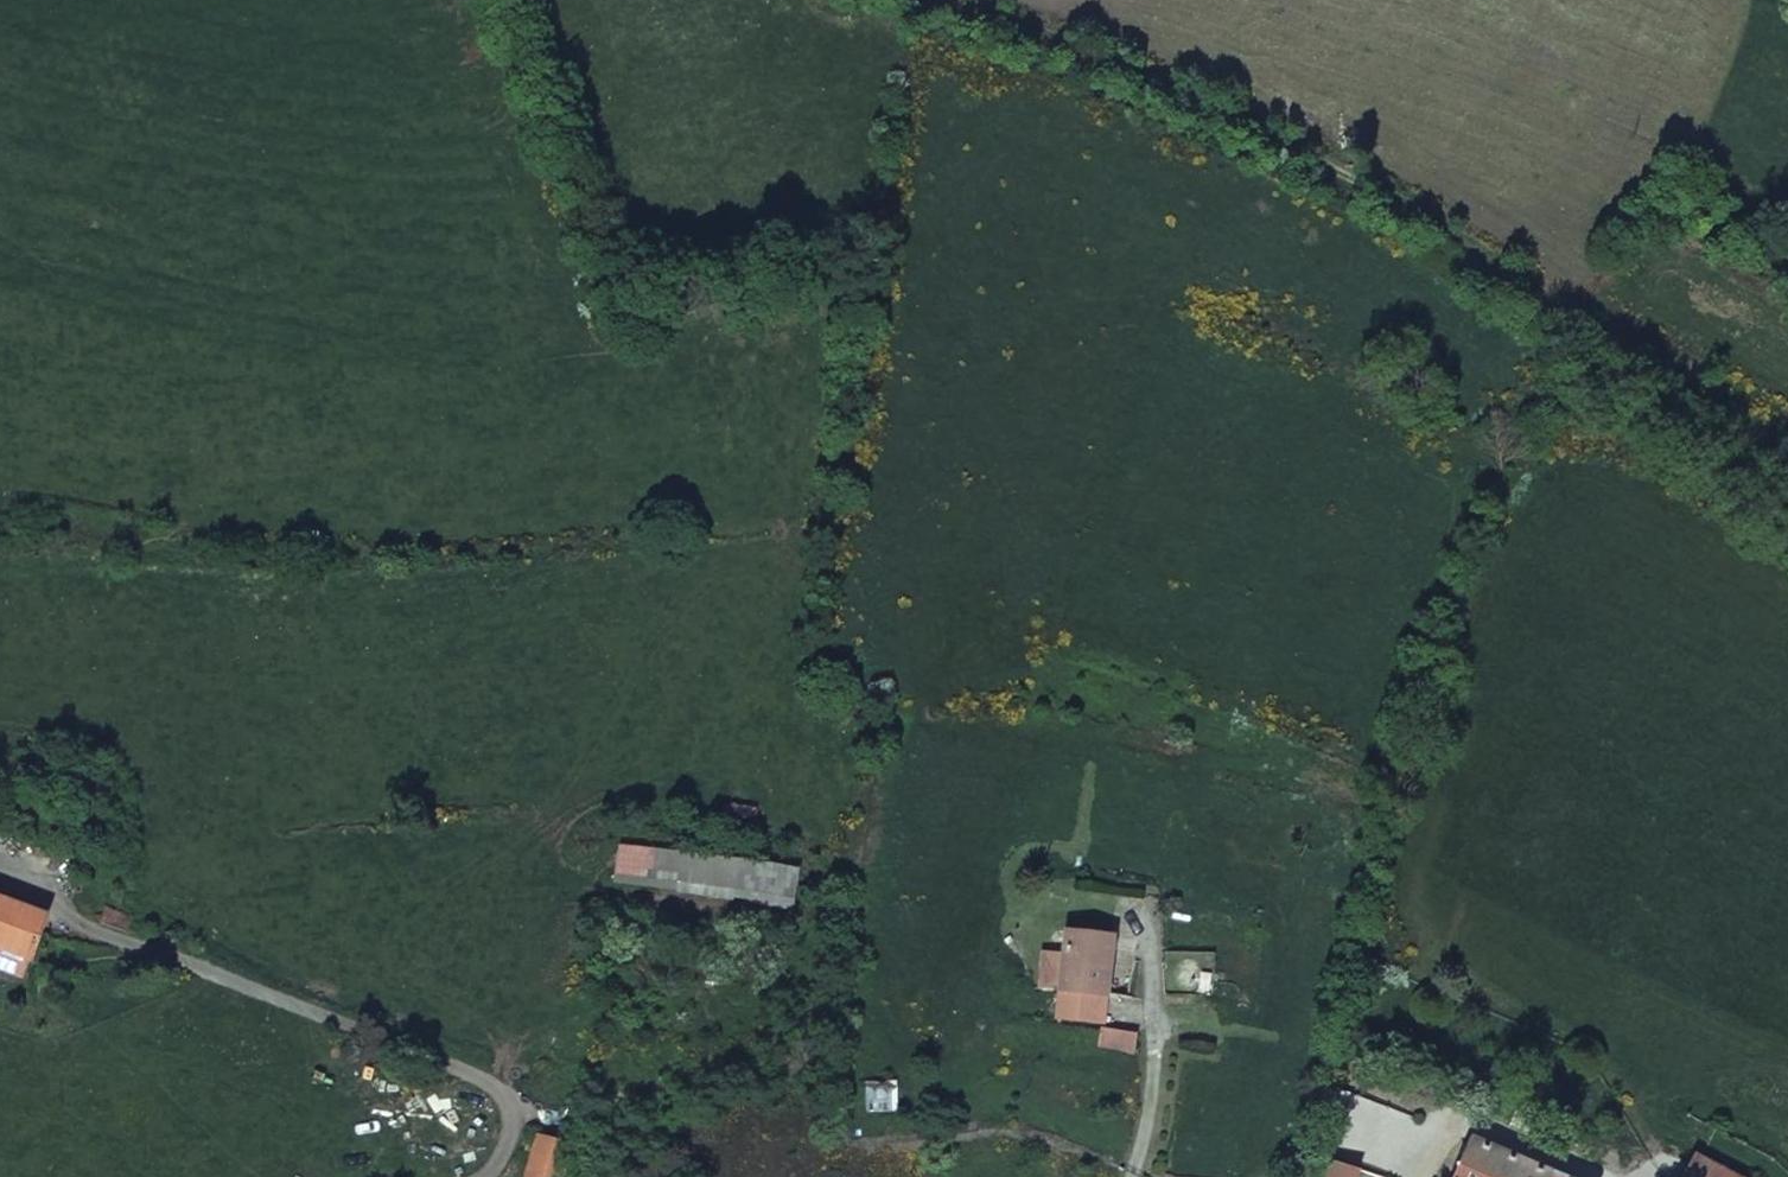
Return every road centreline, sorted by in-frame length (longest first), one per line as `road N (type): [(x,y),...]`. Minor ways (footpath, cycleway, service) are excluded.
road 1 (track): [(946,0),(1463,218),(1787,456)]

